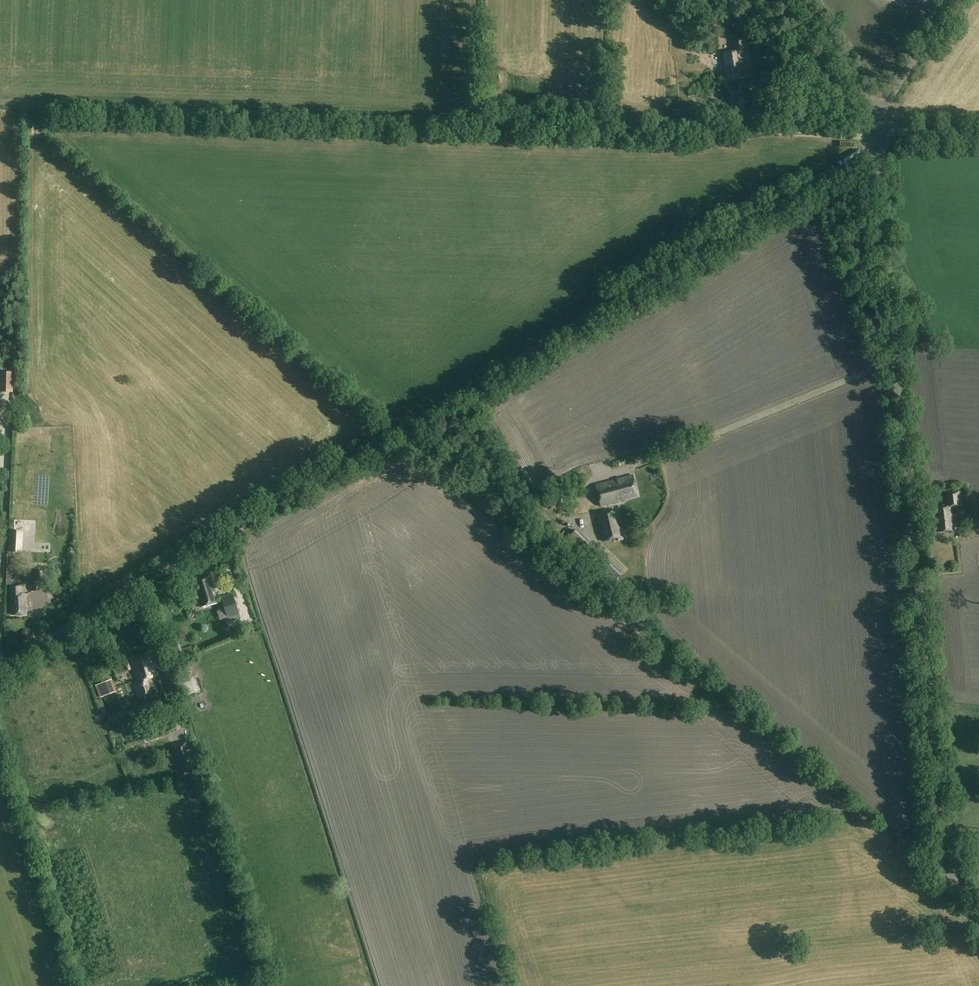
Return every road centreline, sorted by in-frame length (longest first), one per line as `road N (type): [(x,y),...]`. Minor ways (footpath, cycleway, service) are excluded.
road 1 (unclassified): [(0,667),(879,145)]
road 2 (unclassified): [(978,917),(957,887),(944,832),(879,145)]
road 3 (track): [(0,102),(771,133)]
road 4 (track): [(963,900),(402,430)]
road 5 (unclassified): [(800,0),(881,113)]
road 6 (unclassified): [(881,113),(952,0)]

